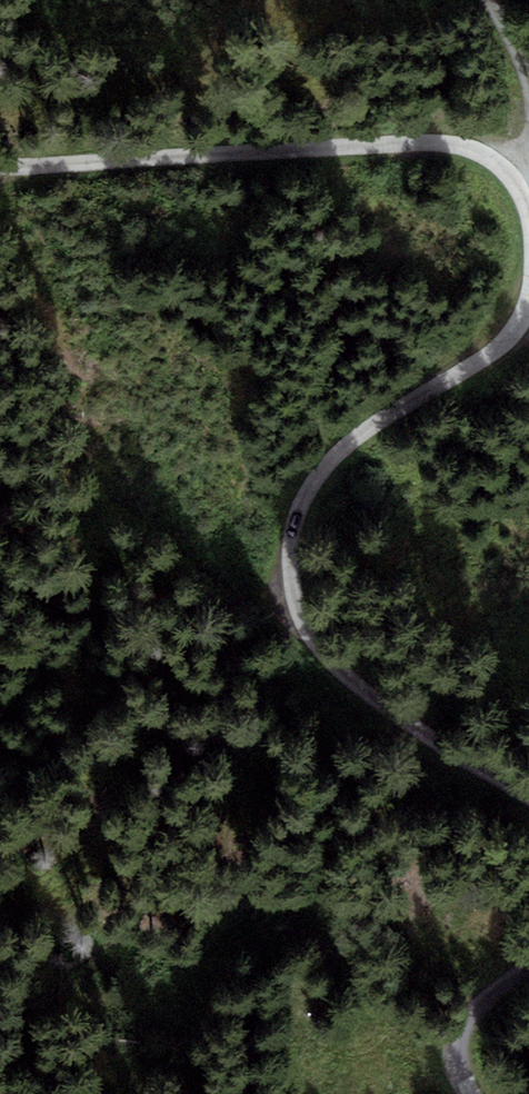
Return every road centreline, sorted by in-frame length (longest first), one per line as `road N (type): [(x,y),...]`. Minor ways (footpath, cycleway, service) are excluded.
road 1 (unclassified): [(528,800),(346,673),(307,632),(290,575),(292,529),(313,478),(360,432),(505,340),(528,292)]
road 2 (unclassified): [(528,217),(512,175),(479,152),(437,142),(0,163)]
road 3 (unclassified): [(472,1093),(458,1048),(474,1008),(528,970)]

